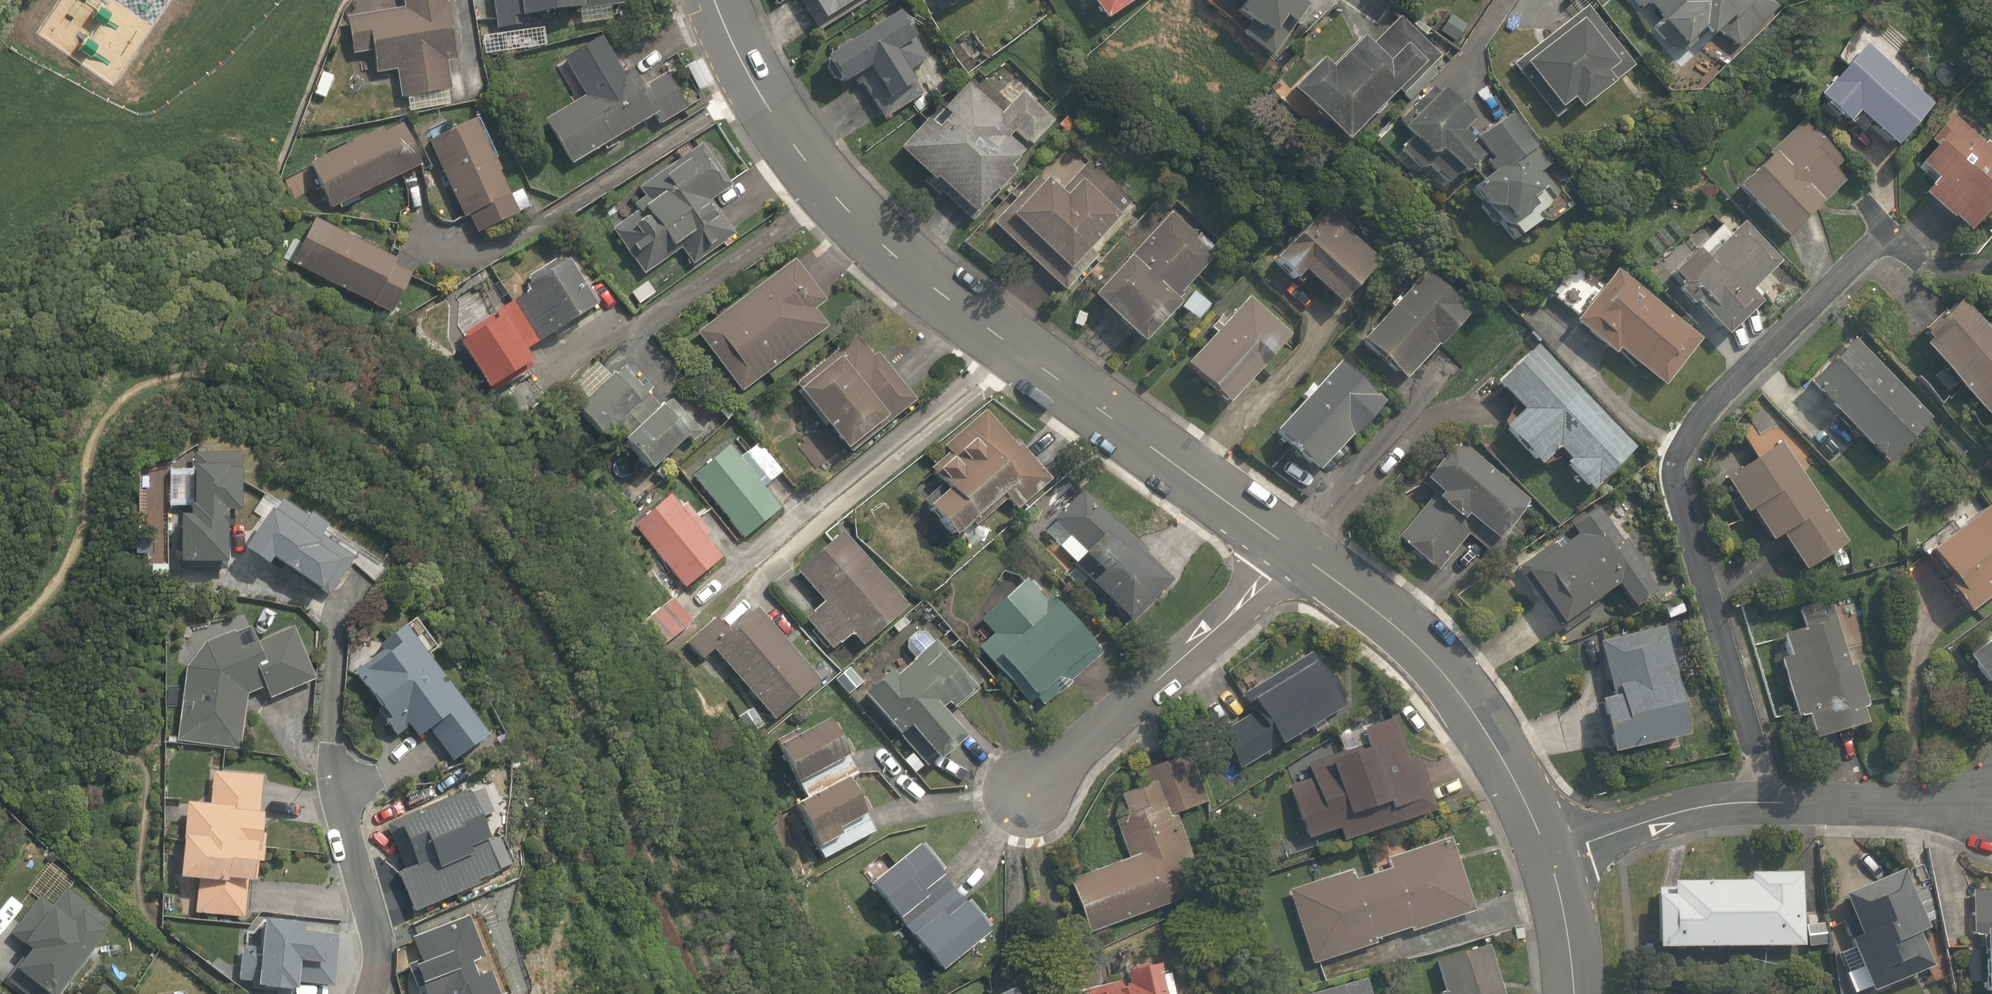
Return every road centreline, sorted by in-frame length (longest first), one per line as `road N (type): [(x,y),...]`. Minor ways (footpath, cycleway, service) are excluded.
road 1 (track): [(726,993),(585,705),(484,548),(387,457),(294,400),(206,373),(162,378),(99,423),(80,549),(0,648)]
road 2 (tertiary): [(716,0),(781,112),(864,223),(966,314),(1288,552)]
road 3 (residential): [(1877,246),(1700,415),(1670,472),(1773,800)]
road 4 (tertiary): [(1288,552),(1478,710),(1549,854)]
road 5 (residential): [(1039,787),(1288,552)]
road 6 (residential): [(1773,800),(1693,808),(1549,854)]
road 7 (residential): [(1991,810),(1773,800)]
road 8 (tertiary): [(1549,854),(1571,993)]

